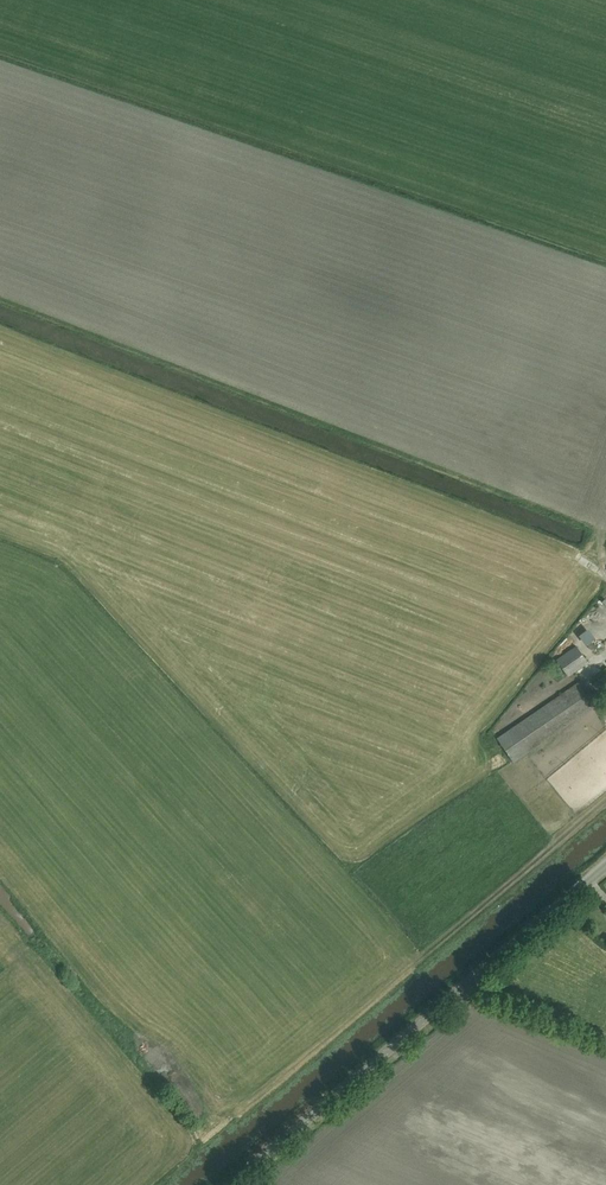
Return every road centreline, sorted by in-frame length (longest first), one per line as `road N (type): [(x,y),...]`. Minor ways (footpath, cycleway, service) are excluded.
road 1 (tertiary): [(230,1184),(605,865)]

